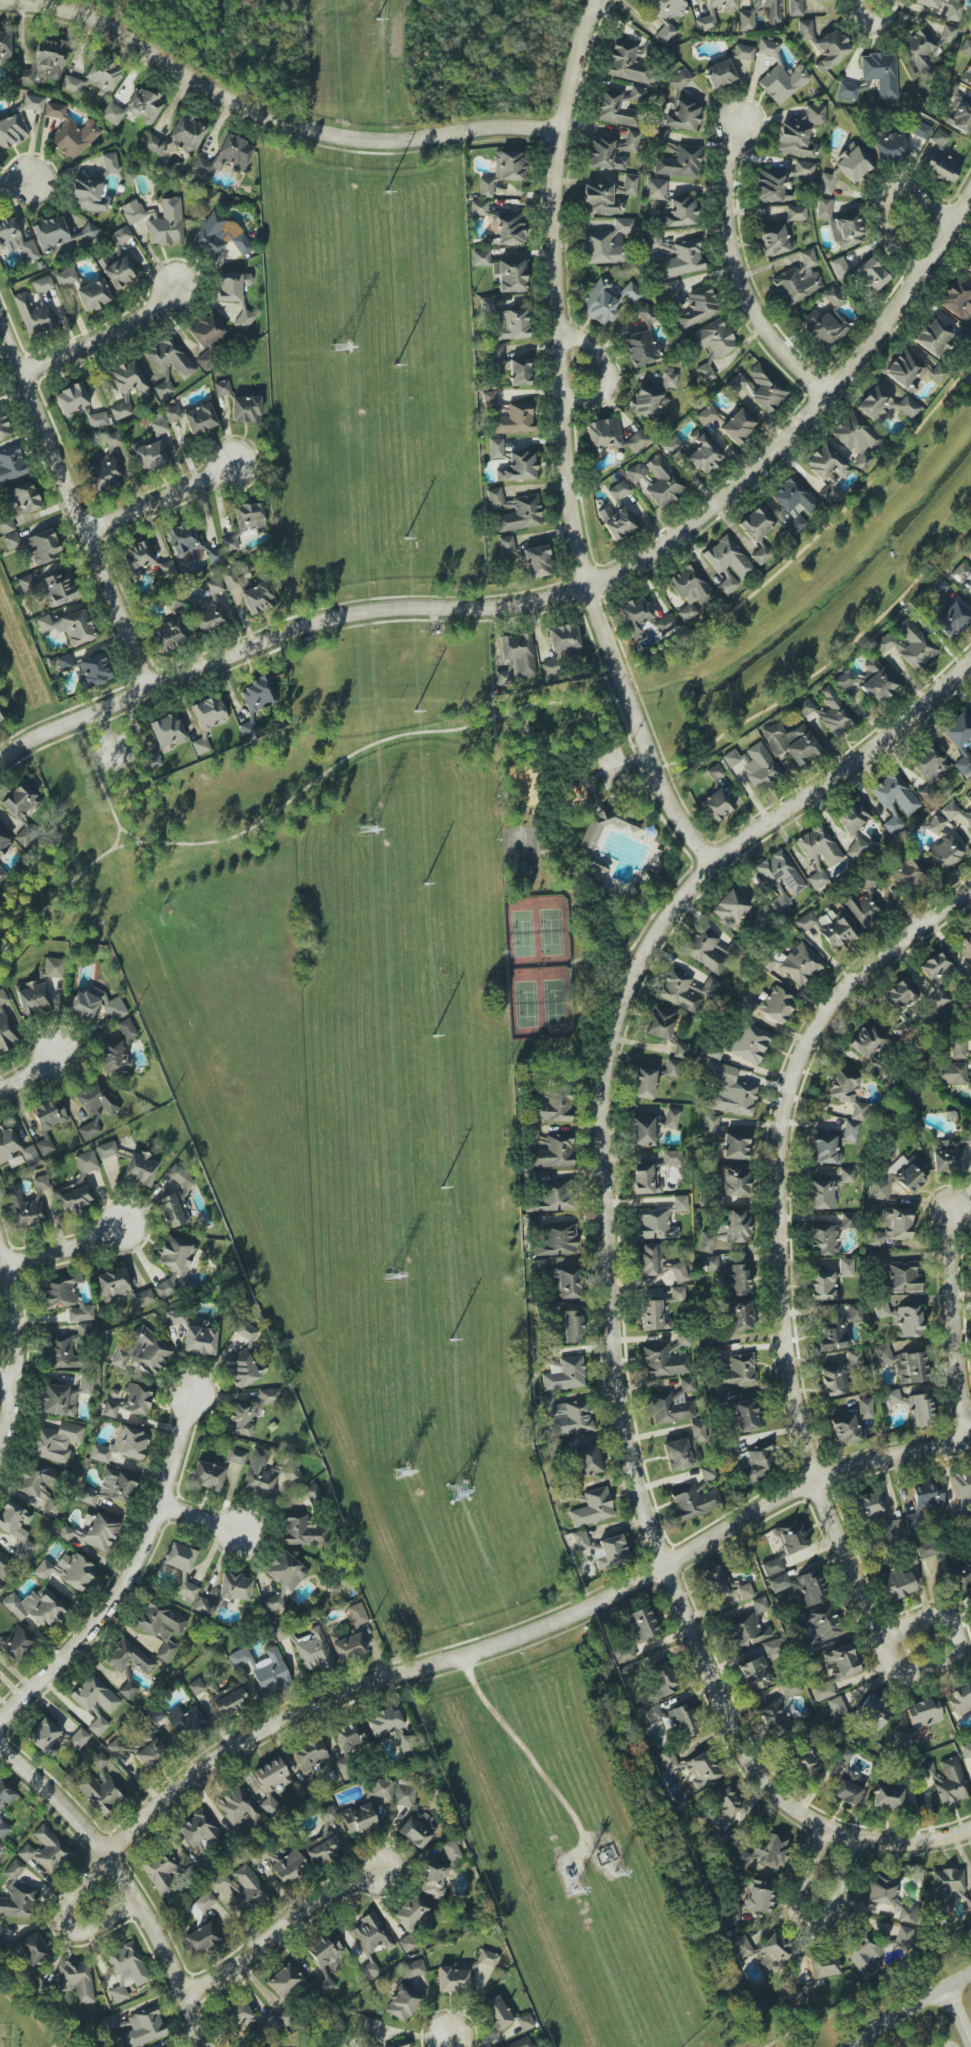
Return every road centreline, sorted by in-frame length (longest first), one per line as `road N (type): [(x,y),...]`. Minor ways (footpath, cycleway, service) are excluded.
road 1 (residential): [(849,1837),(800,1814),(759,1762),(635,1501),(614,1388),(599,1119),(611,1047),(637,970),(712,861),(884,739),(970,660)]
road 2 (residential): [(0,759),(310,623),(387,610),(520,605),(650,555),(705,516),(831,393),(970,191)]
road 3 (residential): [(104,1854),(270,1732),(360,1691),(521,1643),(673,1573),(814,1482),(970,1439)]
road 4 (residential): [(879,1634),(814,1482),(791,1382),(782,1334),(782,1127),(788,1087),(823,1015),(970,885)]
road 5 (residential): [(712,861),(670,811),(615,671),(569,497),(552,205),(559,132)]
road 6 (residential): [(0,1),(35,0),(125,34),(244,105),(324,134),(378,143),(495,129),(559,132)]
road 7 (residential): [(0,308),(151,687)]
road 8 (residential): [(0,1715),(111,1603),(161,1509),(190,1399)]
road 9 (residential): [(0,1753),(51,1796),(139,1904),(203,2046)]
road 10 (residential): [(831,393),(766,340),(728,253),(723,203),(738,123)]
road 11 (residential): [(181,1992),(257,1956),(377,1867)]
road 12 (residential): [(966,1440),(950,1335),(948,1212)]
road 13 (residential): [(849,1837),(822,1923),(799,1926),(793,1901),(825,1828)]
road 14 (residential): [(0,1453),(18,1332),(12,1268),(0,1239)]
road 15 (residential): [(879,1634),(933,1617),(951,1626),(956,1641),(937,1664),(906,1674),(893,1668),(879,1634)]
road 16 (residential): [(88,524),(245,452)]
road 17 (residential): [(26,366),(133,323),(176,286)]
road 18 (residential): [(953,218),(905,189),(885,193),(885,232),(919,271)]
road 19 (residential): [(139,1904),(90,1929),(64,1923),(63,1908),(104,1854)]
road 20 (secondary): [(970,1972),(850,2046)]
road 21 (residential): [(559,132),(582,32),(599,0)]
road 22 (residential): [(558,394),(586,396),(607,381),(594,351),(556,331)]
road 23 (residential): [(849,1837),(922,1842),(970,1829)]

